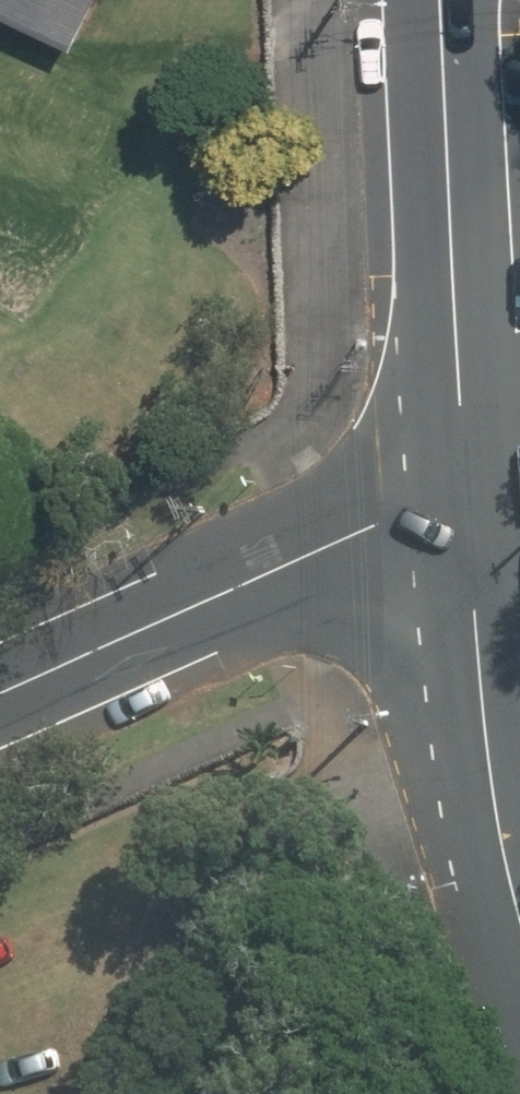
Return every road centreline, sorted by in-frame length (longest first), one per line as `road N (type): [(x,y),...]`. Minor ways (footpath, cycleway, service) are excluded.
road 1 (secondary): [(470,493),(0,700)]
road 2 (secondary): [(443,0),(470,493)]
road 3 (secondary): [(470,493),(495,785),(519,909)]

